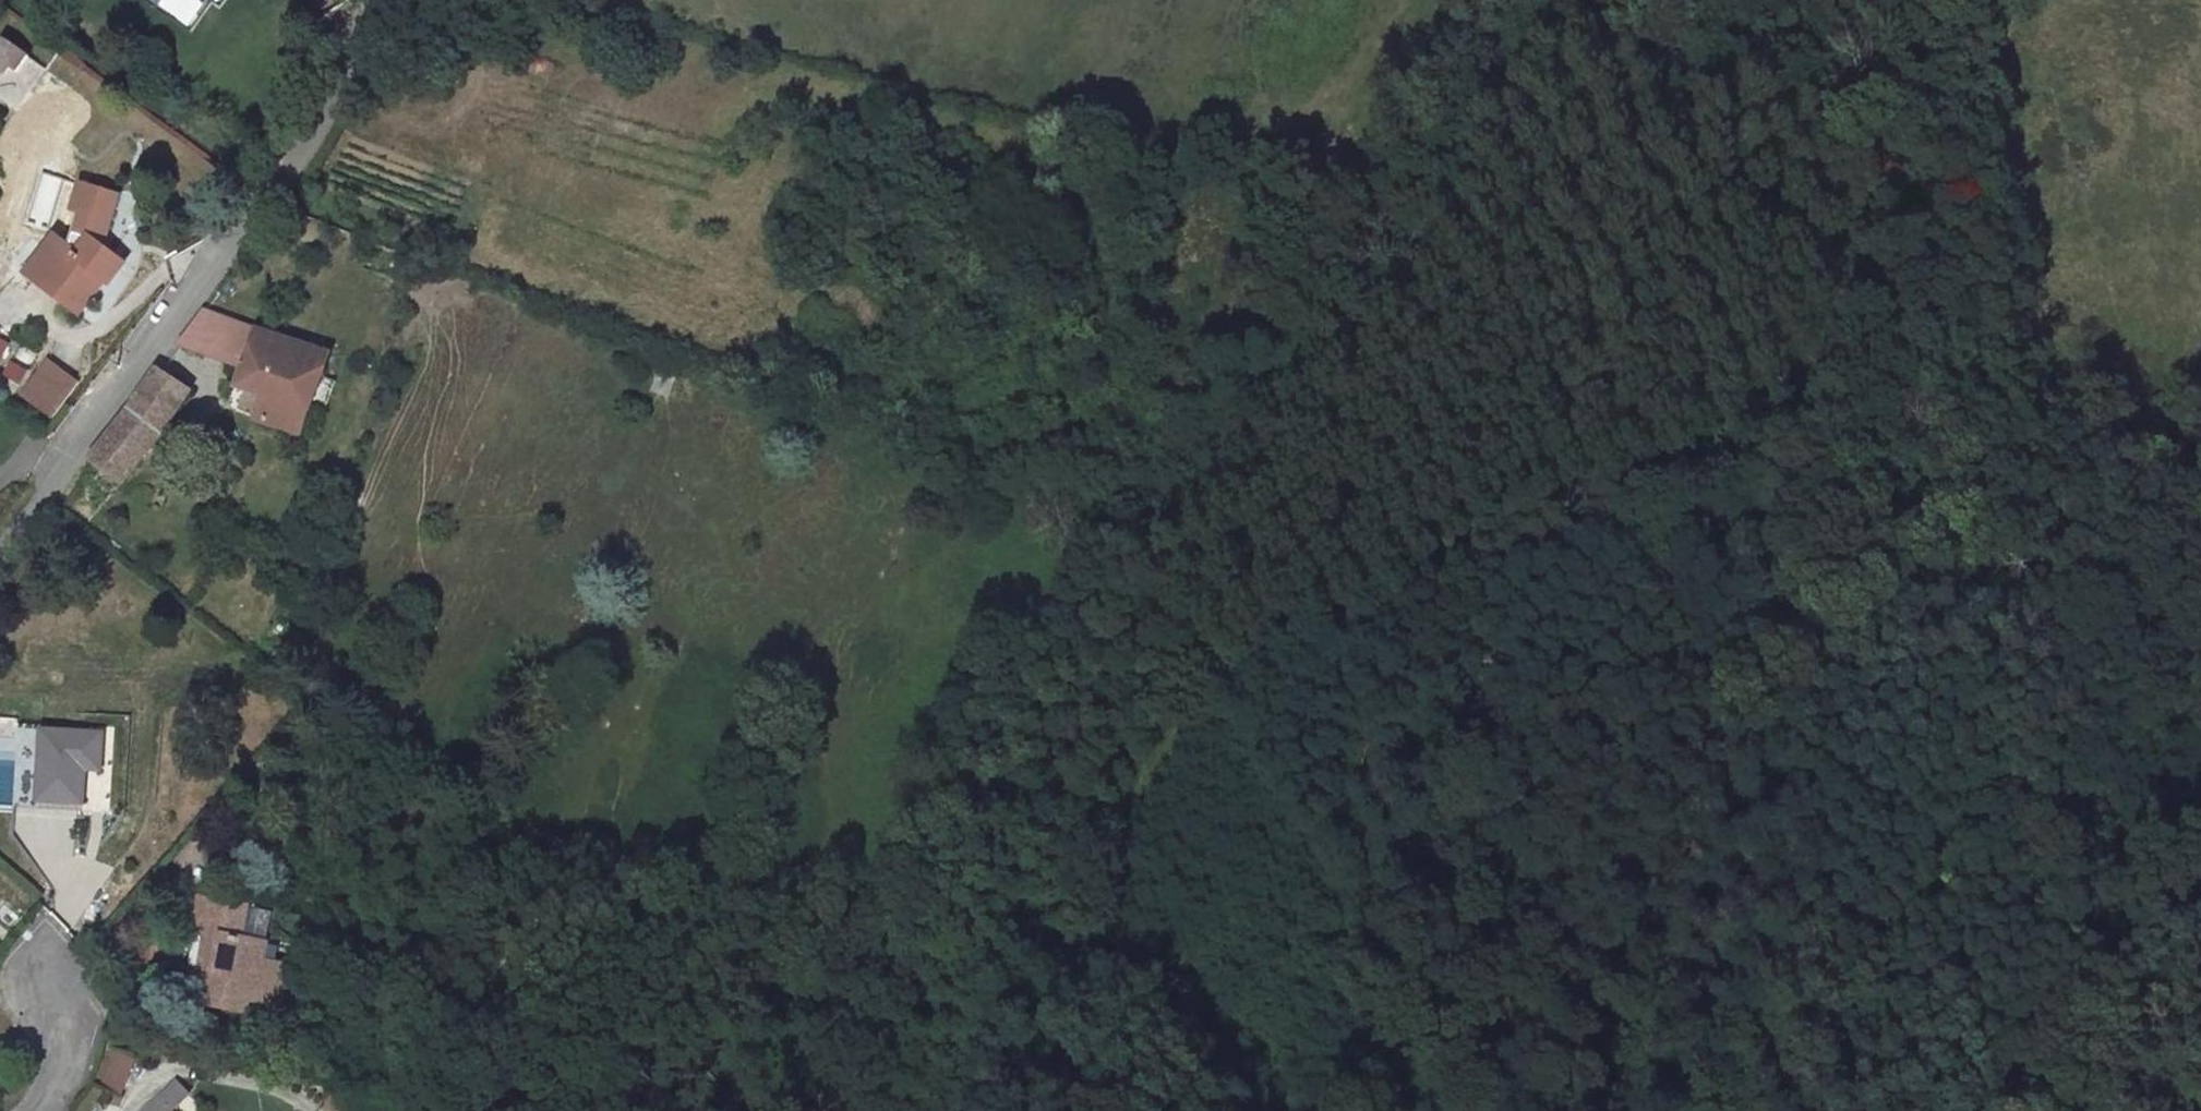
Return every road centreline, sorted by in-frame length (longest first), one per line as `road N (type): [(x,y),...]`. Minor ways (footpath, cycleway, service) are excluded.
road 1 (track): [(1552,0),(1506,77),(1463,190),(1483,303),(1388,353),(1293,437),(1198,589),(1170,729),(1131,811),(1116,907),(1124,953)]
road 2 (unclassified): [(384,0),(292,169),(0,539)]
road 3 (residential): [(40,1110),(55,1095),(68,1028),(52,973)]

